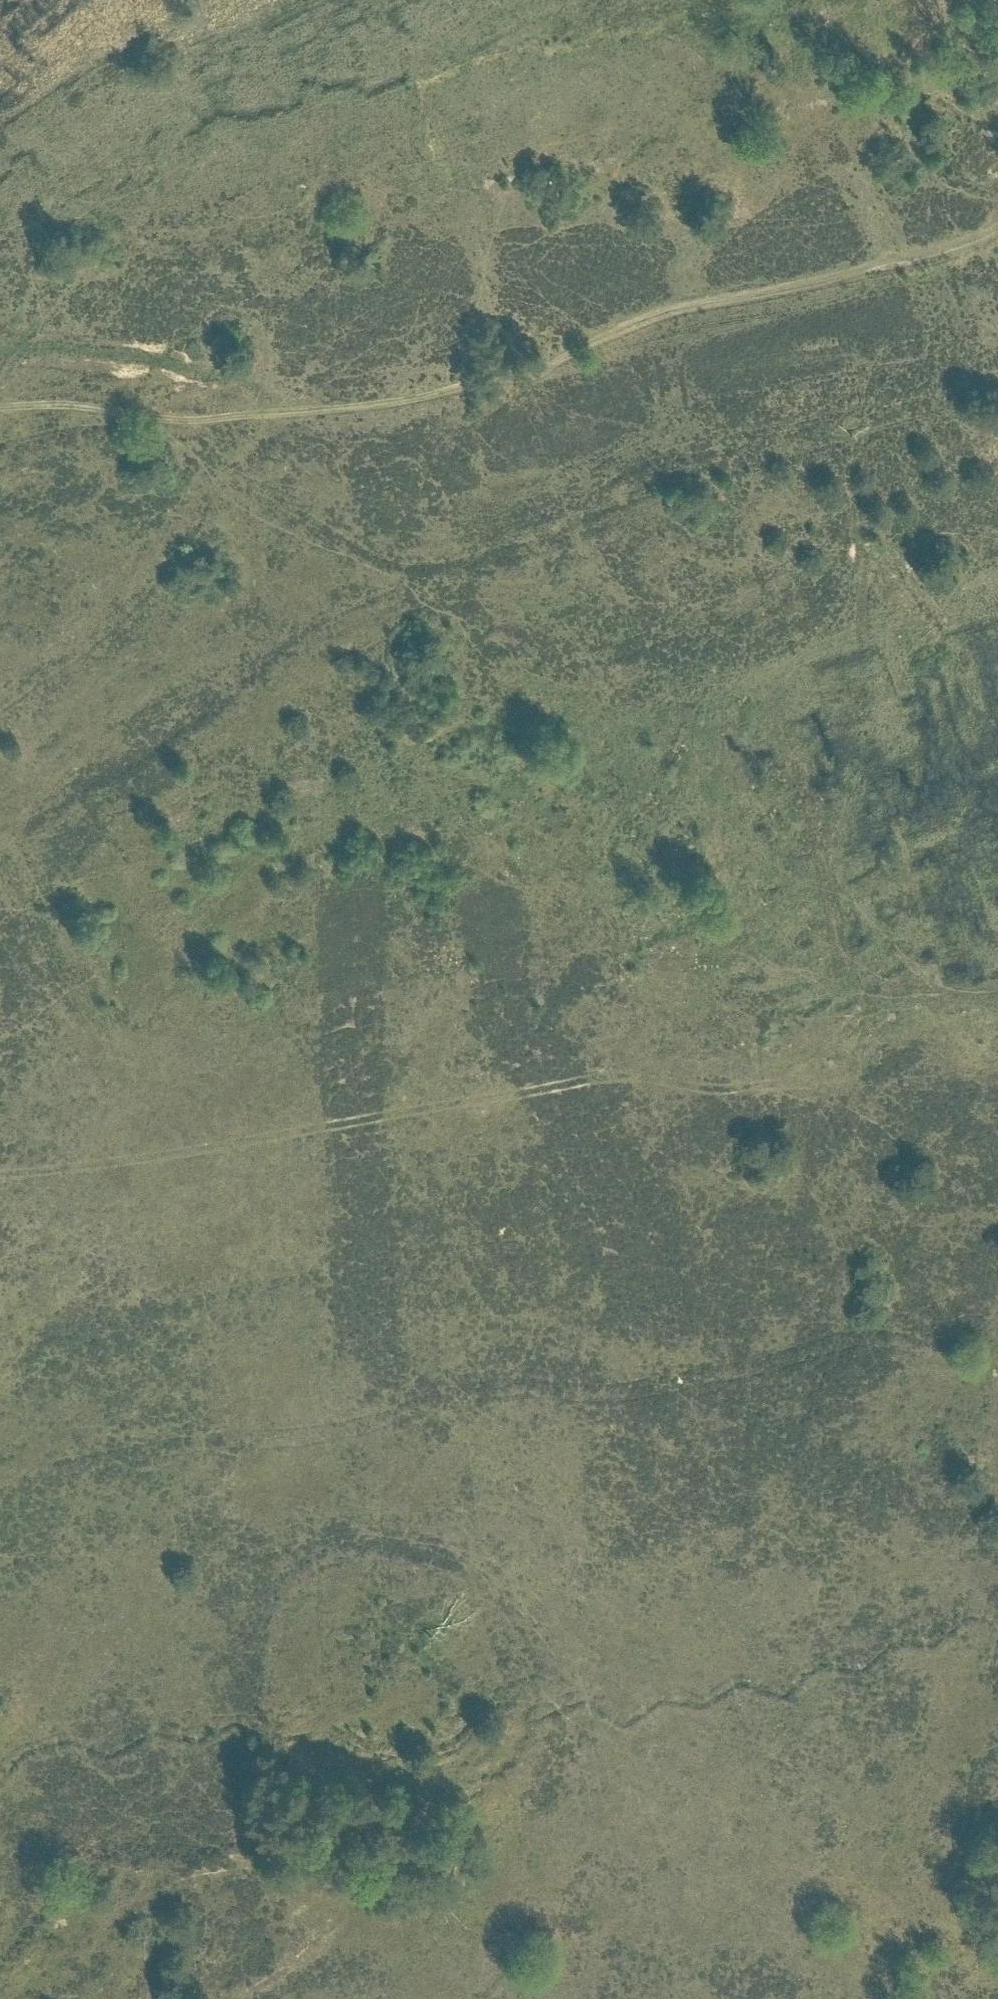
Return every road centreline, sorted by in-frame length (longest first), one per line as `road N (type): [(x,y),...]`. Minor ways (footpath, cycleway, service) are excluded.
road 1 (track): [(0,405),(80,403),(166,418),(369,405),(528,376),(657,315),(901,261),(997,227)]

